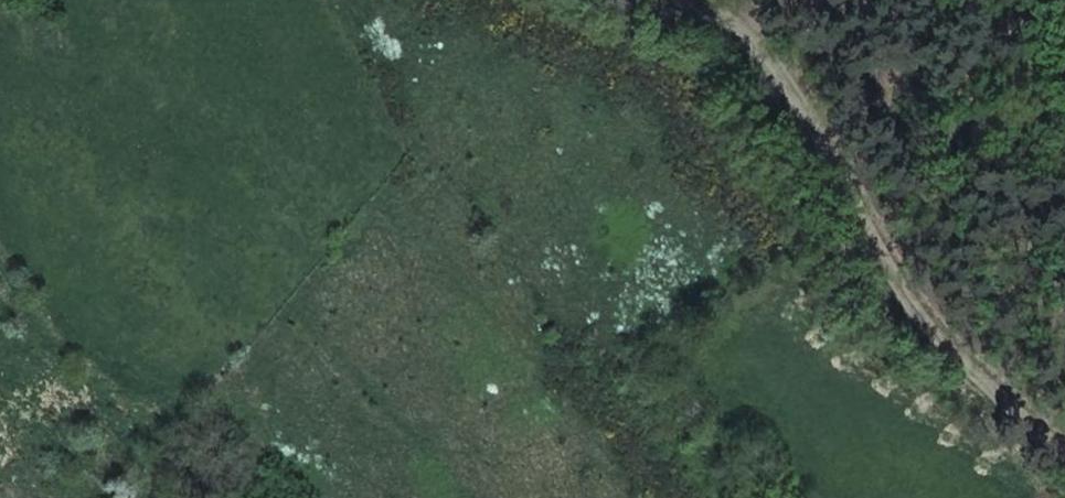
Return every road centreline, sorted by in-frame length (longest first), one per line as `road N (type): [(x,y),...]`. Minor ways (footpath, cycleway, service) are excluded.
road 1 (track): [(1064,454),(917,307),(744,20),(703,0)]

